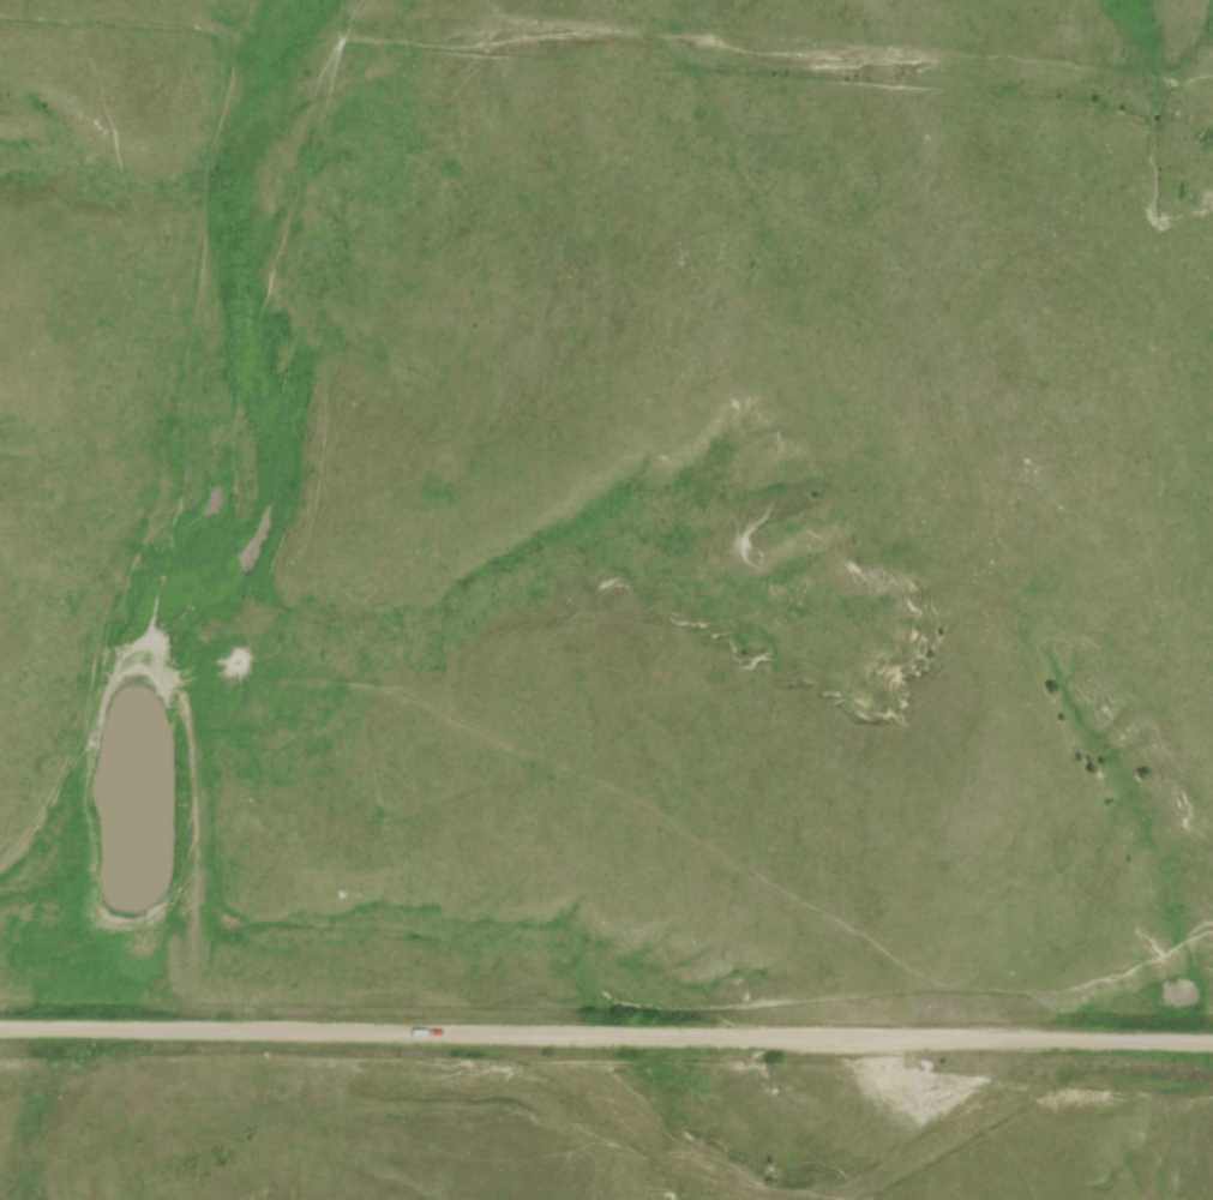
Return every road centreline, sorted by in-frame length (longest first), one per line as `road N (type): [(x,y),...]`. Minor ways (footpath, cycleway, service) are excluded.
road 1 (residential): [(1212,1042),(0,1029)]

